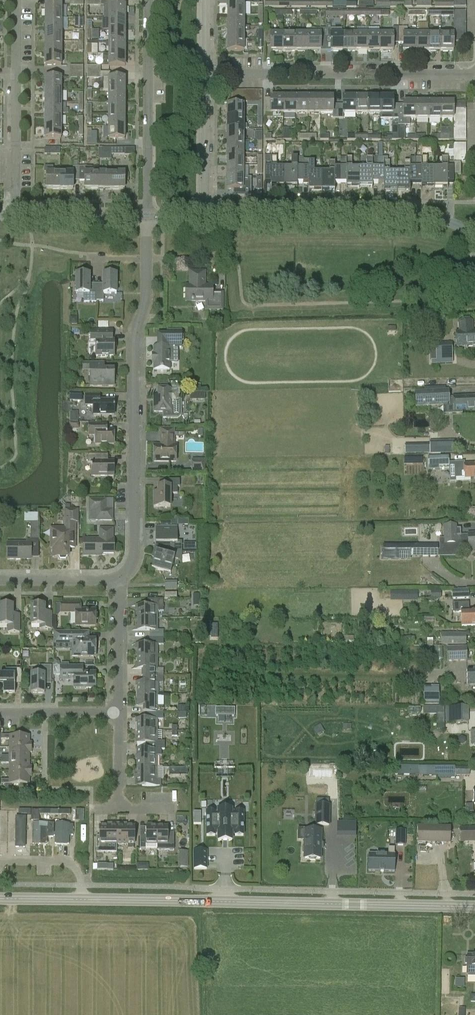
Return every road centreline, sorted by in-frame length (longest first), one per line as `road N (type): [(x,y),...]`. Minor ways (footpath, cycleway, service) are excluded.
road 1 (secondary): [(0,899),(474,906)]
road 2 (residential): [(118,578),(140,548),(135,333),(145,306),(145,212)]
road 3 (residential): [(474,234),(433,217),(207,212)]
road 4 (residential): [(474,74),(207,74)]
road 5 (residential): [(15,215),(15,0)]
road 6 (residential): [(145,212),(143,0)]
road 7 (residential): [(120,716),(118,578)]
road 8 (residential): [(207,212),(207,74)]
road 9 (residential): [(145,212),(15,215)]

